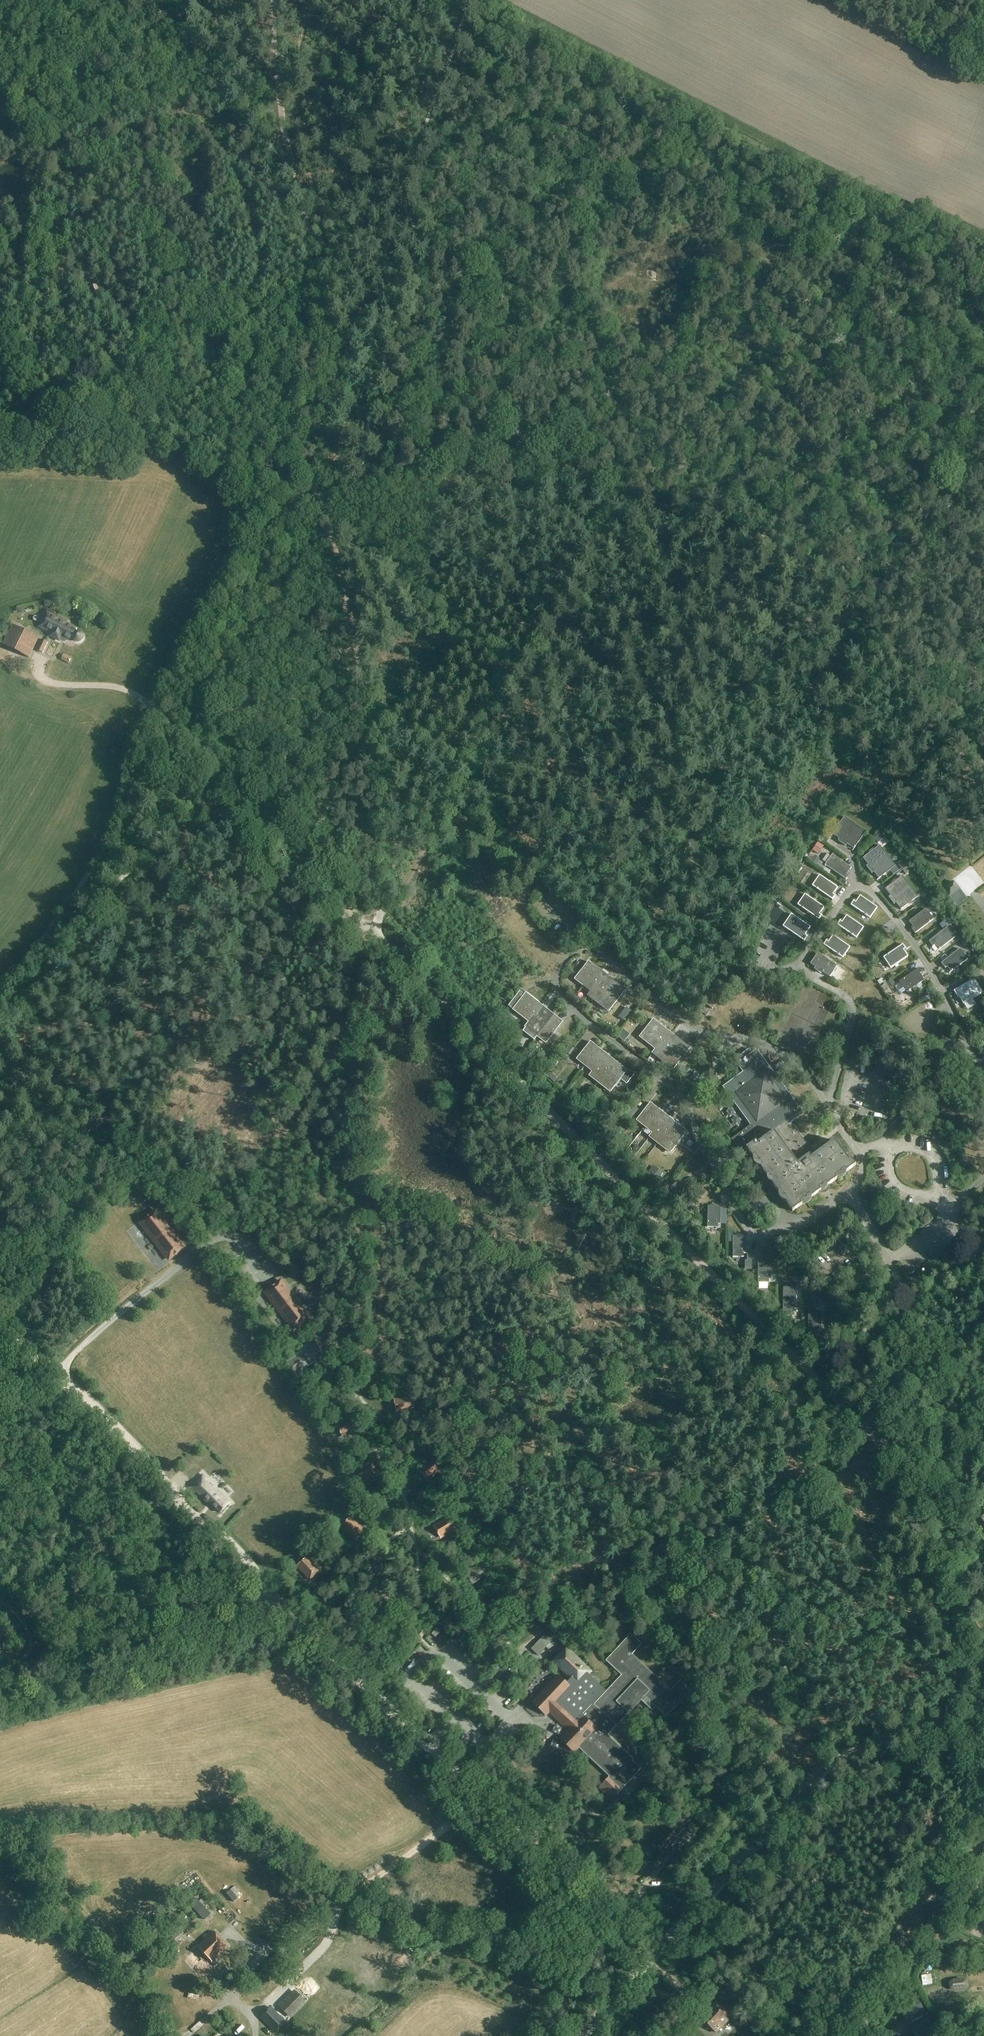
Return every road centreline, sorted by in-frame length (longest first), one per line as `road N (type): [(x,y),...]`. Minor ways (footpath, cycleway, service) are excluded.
road 1 (track): [(878,1433),(844,1408),(371,930)]
road 2 (track): [(599,503),(750,513),(782,530),(866,624),(869,766),(858,773),(772,734),(640,702)]
road 3 (track): [(487,0),(422,181),(422,208),(470,271),(521,367),(581,437),(599,479),(599,503)]
road 4 (track): [(337,529),(318,494),(306,219),(278,94),(273,0)]
road 5 (tertiary): [(983,1651),(910,1519),(859,1367),(871,1340),(983,1244)]
road 6 (track): [(149,709),(240,550),(233,503),(202,473),(129,434),(0,434)]
road 7 (unclassified): [(650,1956),(831,1764),(941,1721),(983,1725)]
road 8 (track): [(325,514),(368,699),(377,914)]
road 9 (track): [(149,709),(100,850),(0,993)]
road 10 (unclassified): [(650,1956),(428,1748)]
road 11 (track): [(266,1593),(61,1381)]
road 12 (track): [(0,1706),(100,1679),(266,1593)]
road 13 (track): [(0,1852),(36,1860),(65,1888),(174,2035)]
road 14 (track): [(403,892),(472,770),(510,677),(508,663)]
road 15 (track): [(983,1834),(858,2035)]
road 16 (track): [(428,1748),(266,1593)]
road 17 (track): [(508,663),(402,590),(337,529)]
road 18 (track): [(371,930),(242,800)]
road 19 (track): [(242,800),(149,709)]

